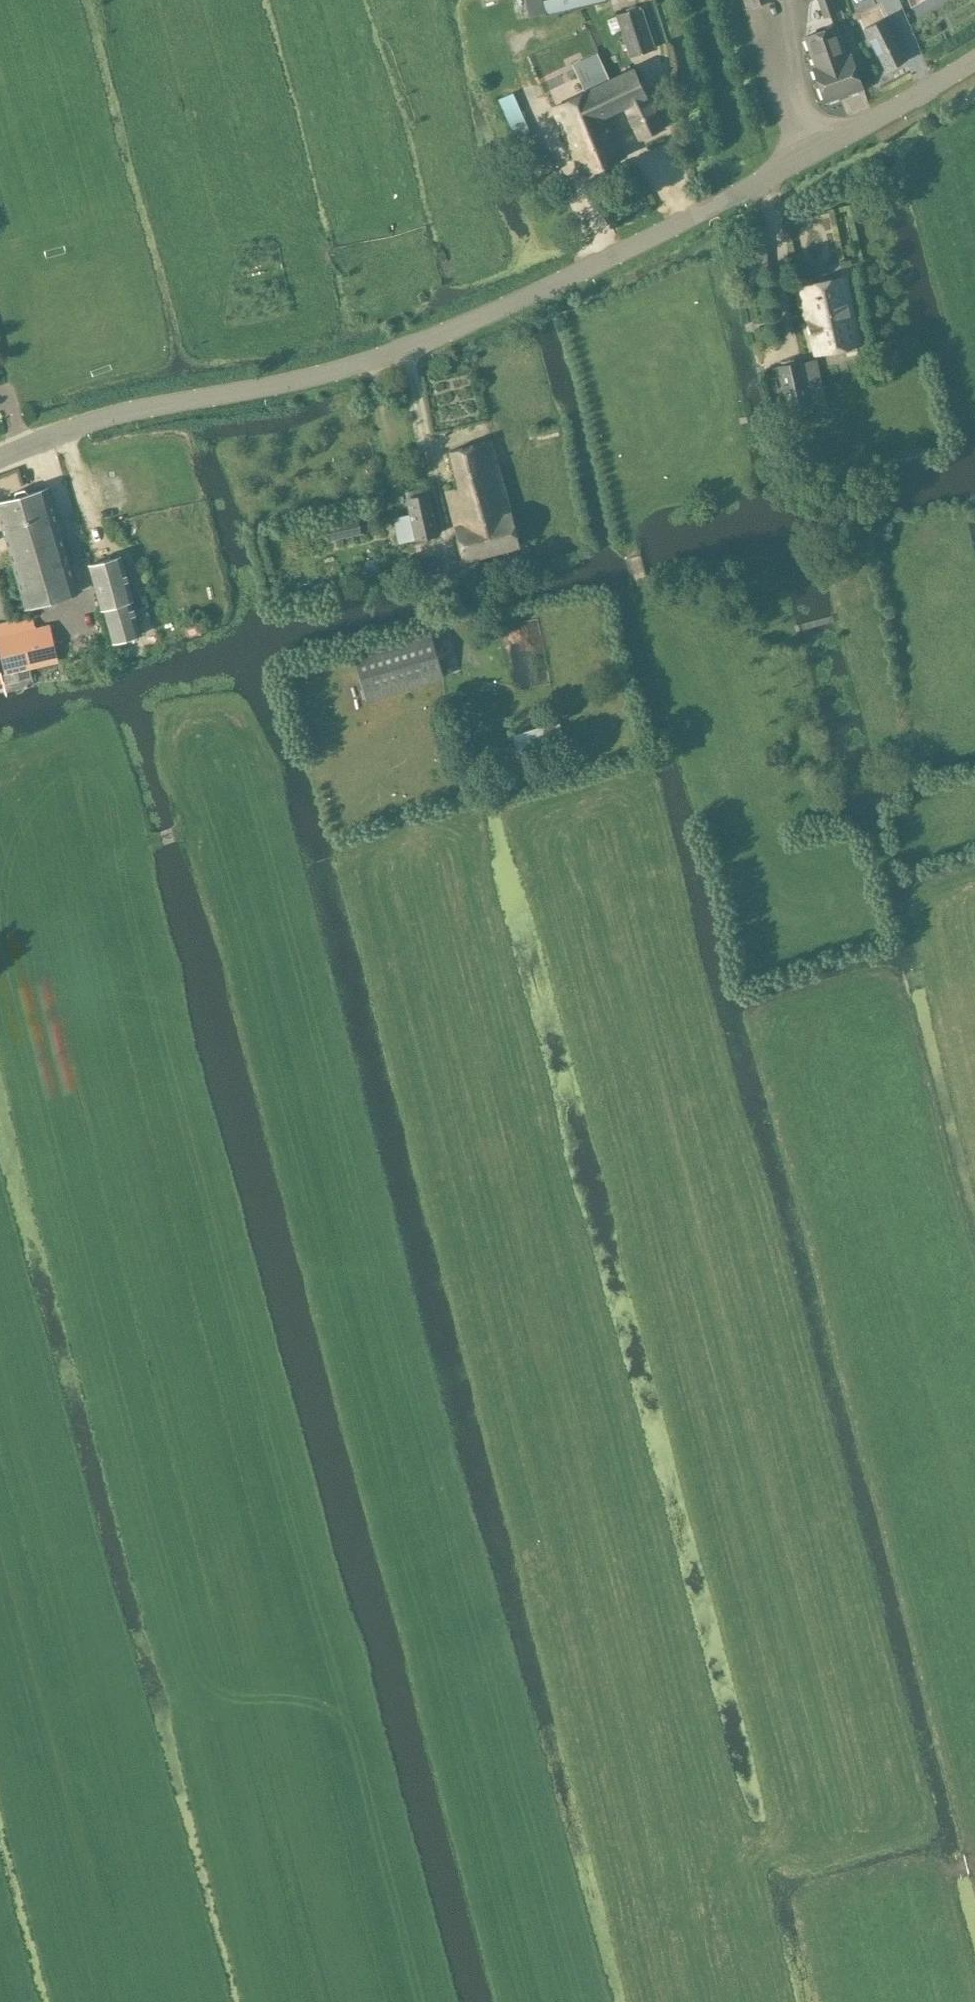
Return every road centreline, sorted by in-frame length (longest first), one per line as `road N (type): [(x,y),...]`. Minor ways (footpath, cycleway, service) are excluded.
road 1 (tertiary): [(0,455),(123,411),(323,375),(399,349),(869,130),(974,60)]

